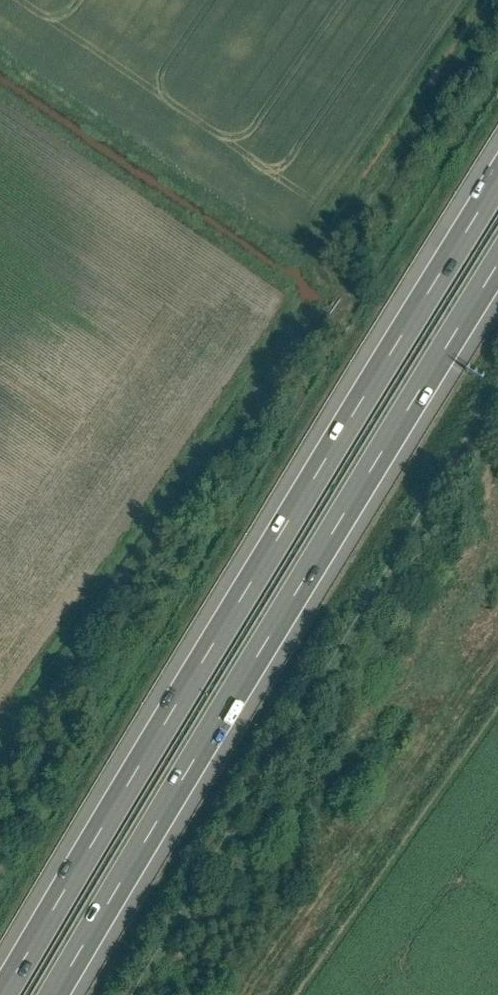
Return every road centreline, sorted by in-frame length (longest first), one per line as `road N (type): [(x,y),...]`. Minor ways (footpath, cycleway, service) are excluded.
road 1 (motorway): [(497,188),(5,994)]
road 2 (motorway): [(57,994),(497,273)]

